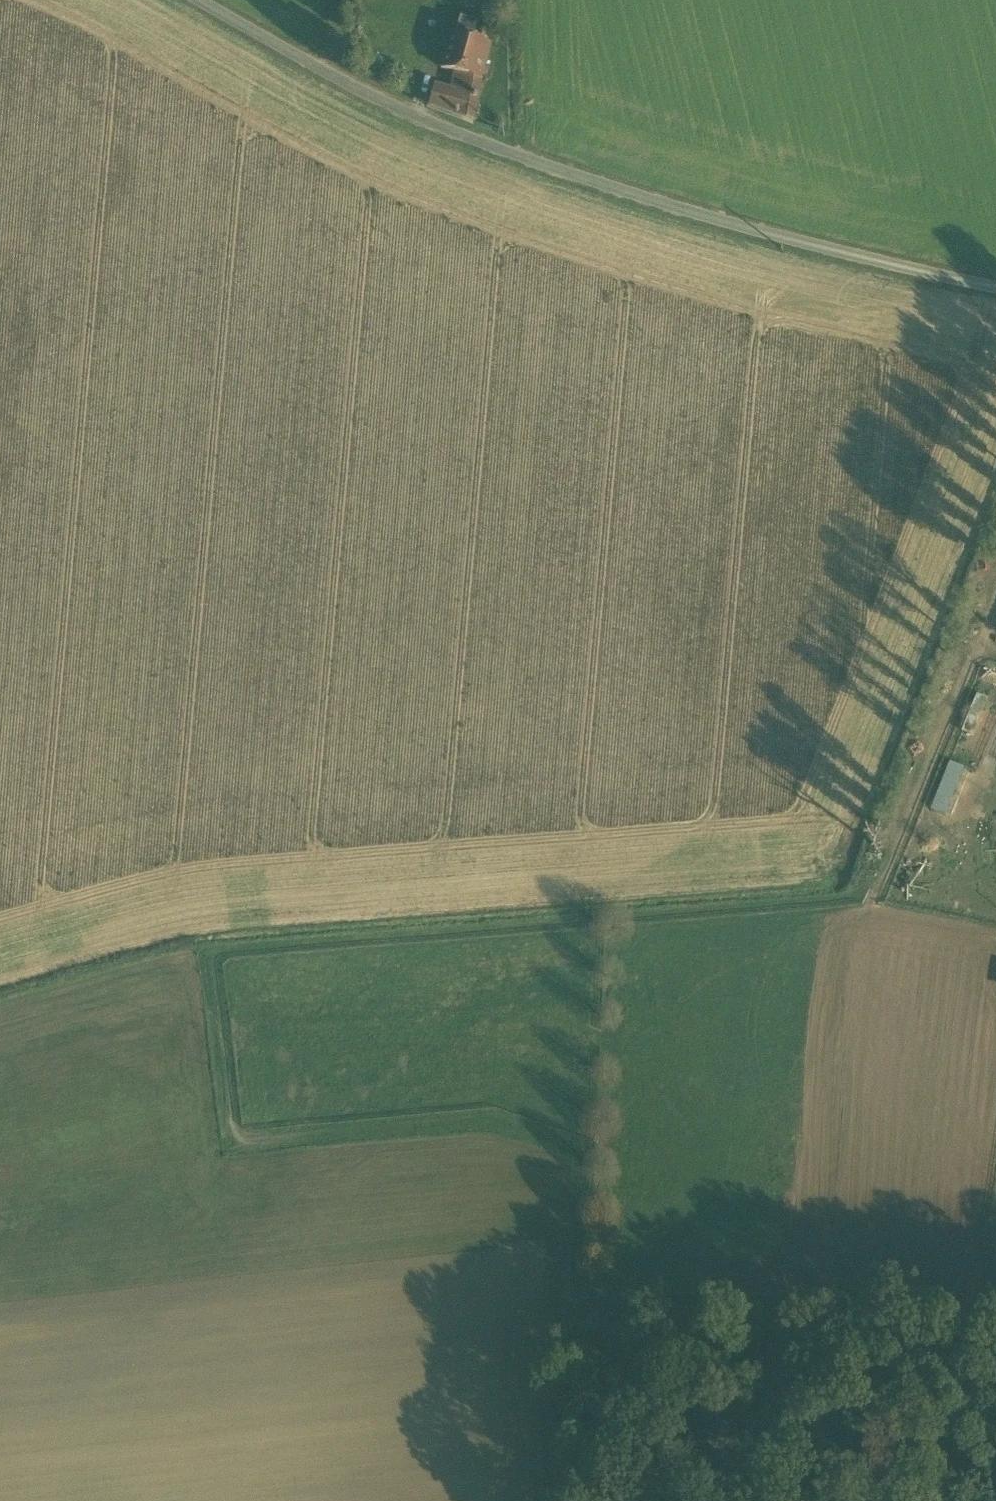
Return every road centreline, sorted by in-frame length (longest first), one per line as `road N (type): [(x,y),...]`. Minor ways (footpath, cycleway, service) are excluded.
road 1 (residential): [(189,0),(395,108),(654,204),(995,283)]

